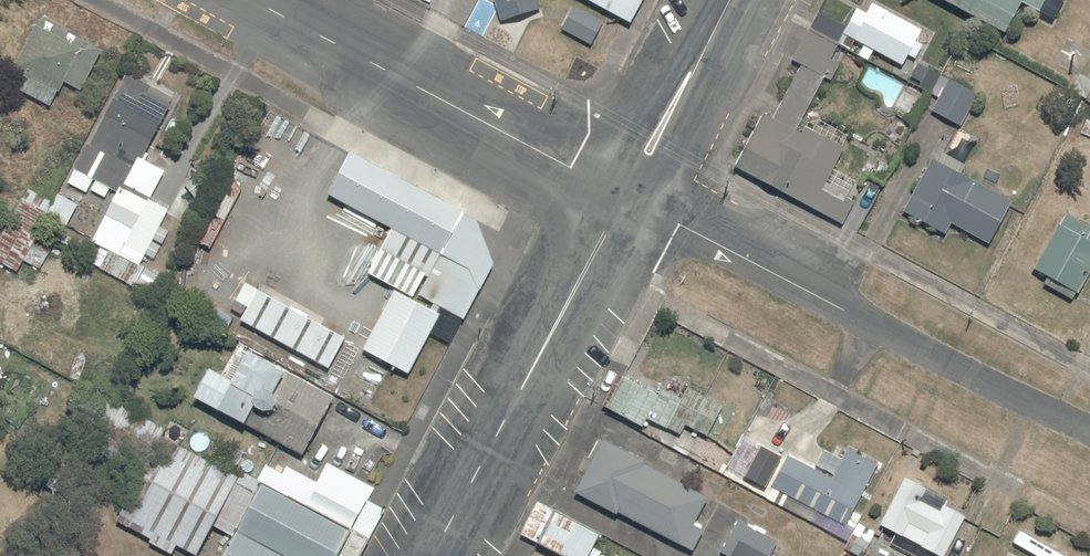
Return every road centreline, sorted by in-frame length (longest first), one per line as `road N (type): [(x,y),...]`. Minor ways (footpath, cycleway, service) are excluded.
road 1 (unclassified): [(1089,430),(627,195)]
road 2 (unclassified): [(627,195),(254,0)]
road 3 (unclassified): [(434,555),(627,195)]
road 4 (unclassified): [(627,195),(732,0)]

